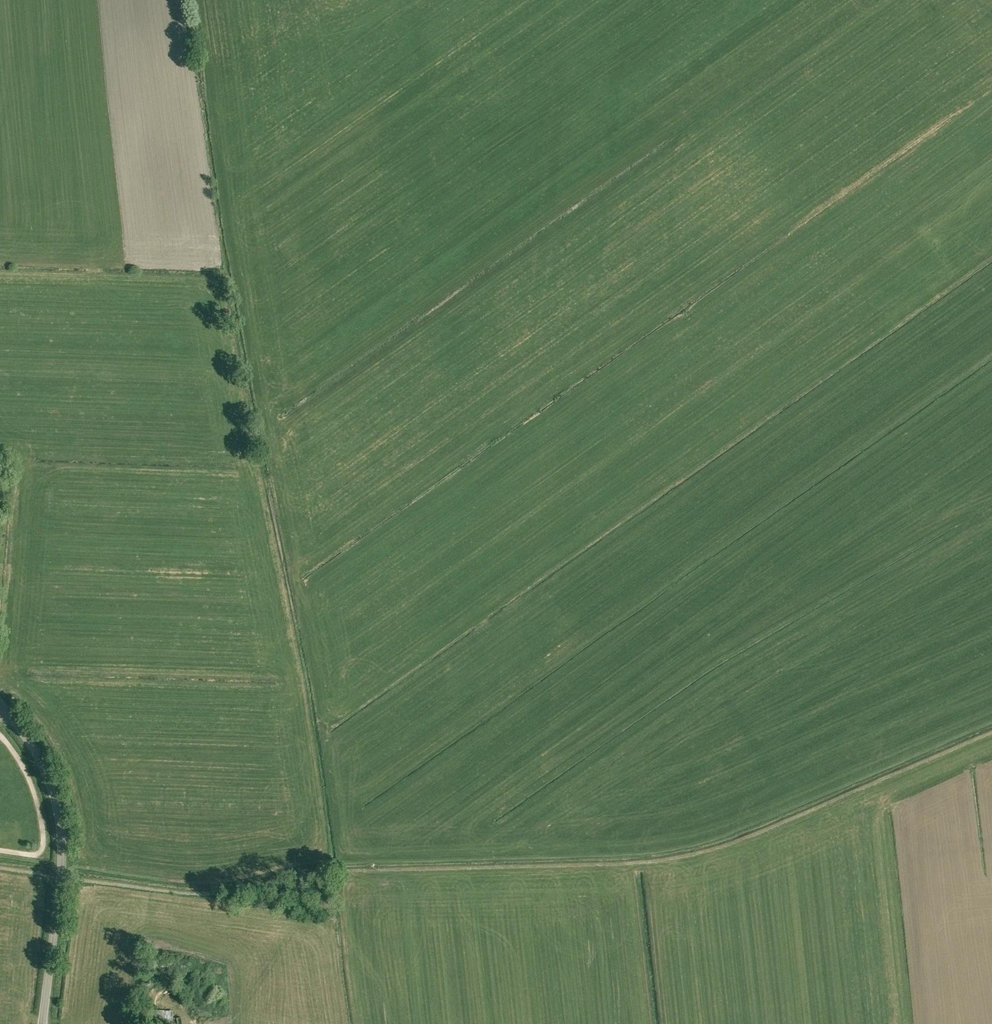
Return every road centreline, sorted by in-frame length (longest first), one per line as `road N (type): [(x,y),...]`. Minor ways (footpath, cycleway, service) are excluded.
road 1 (unclassified): [(44,1023),(59,815),(38,749),(0,703)]

